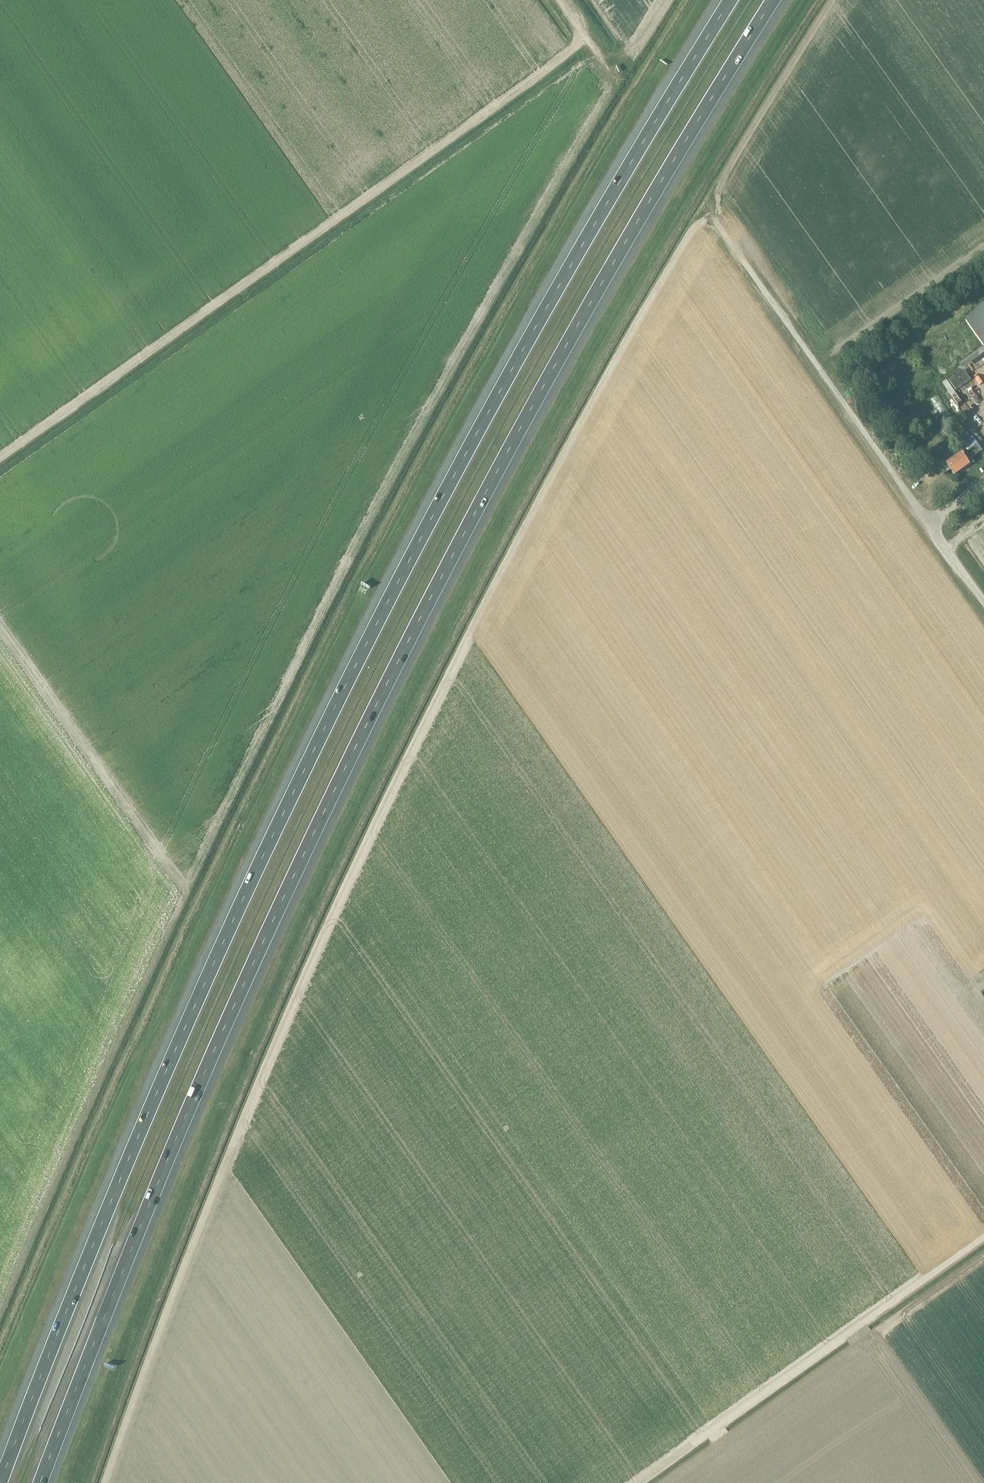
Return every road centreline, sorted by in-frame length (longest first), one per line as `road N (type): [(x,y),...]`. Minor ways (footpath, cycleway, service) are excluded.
road 1 (motorway): [(40,1482),(147,1210),(313,832),(524,422),(774,0)]
road 2 (motorway): [(729,0),(487,412),(283,813),(160,1086),(0,1482)]
road 3 (track): [(587,39),(0,457)]
road 4 (unclassified): [(983,601),(716,222)]

